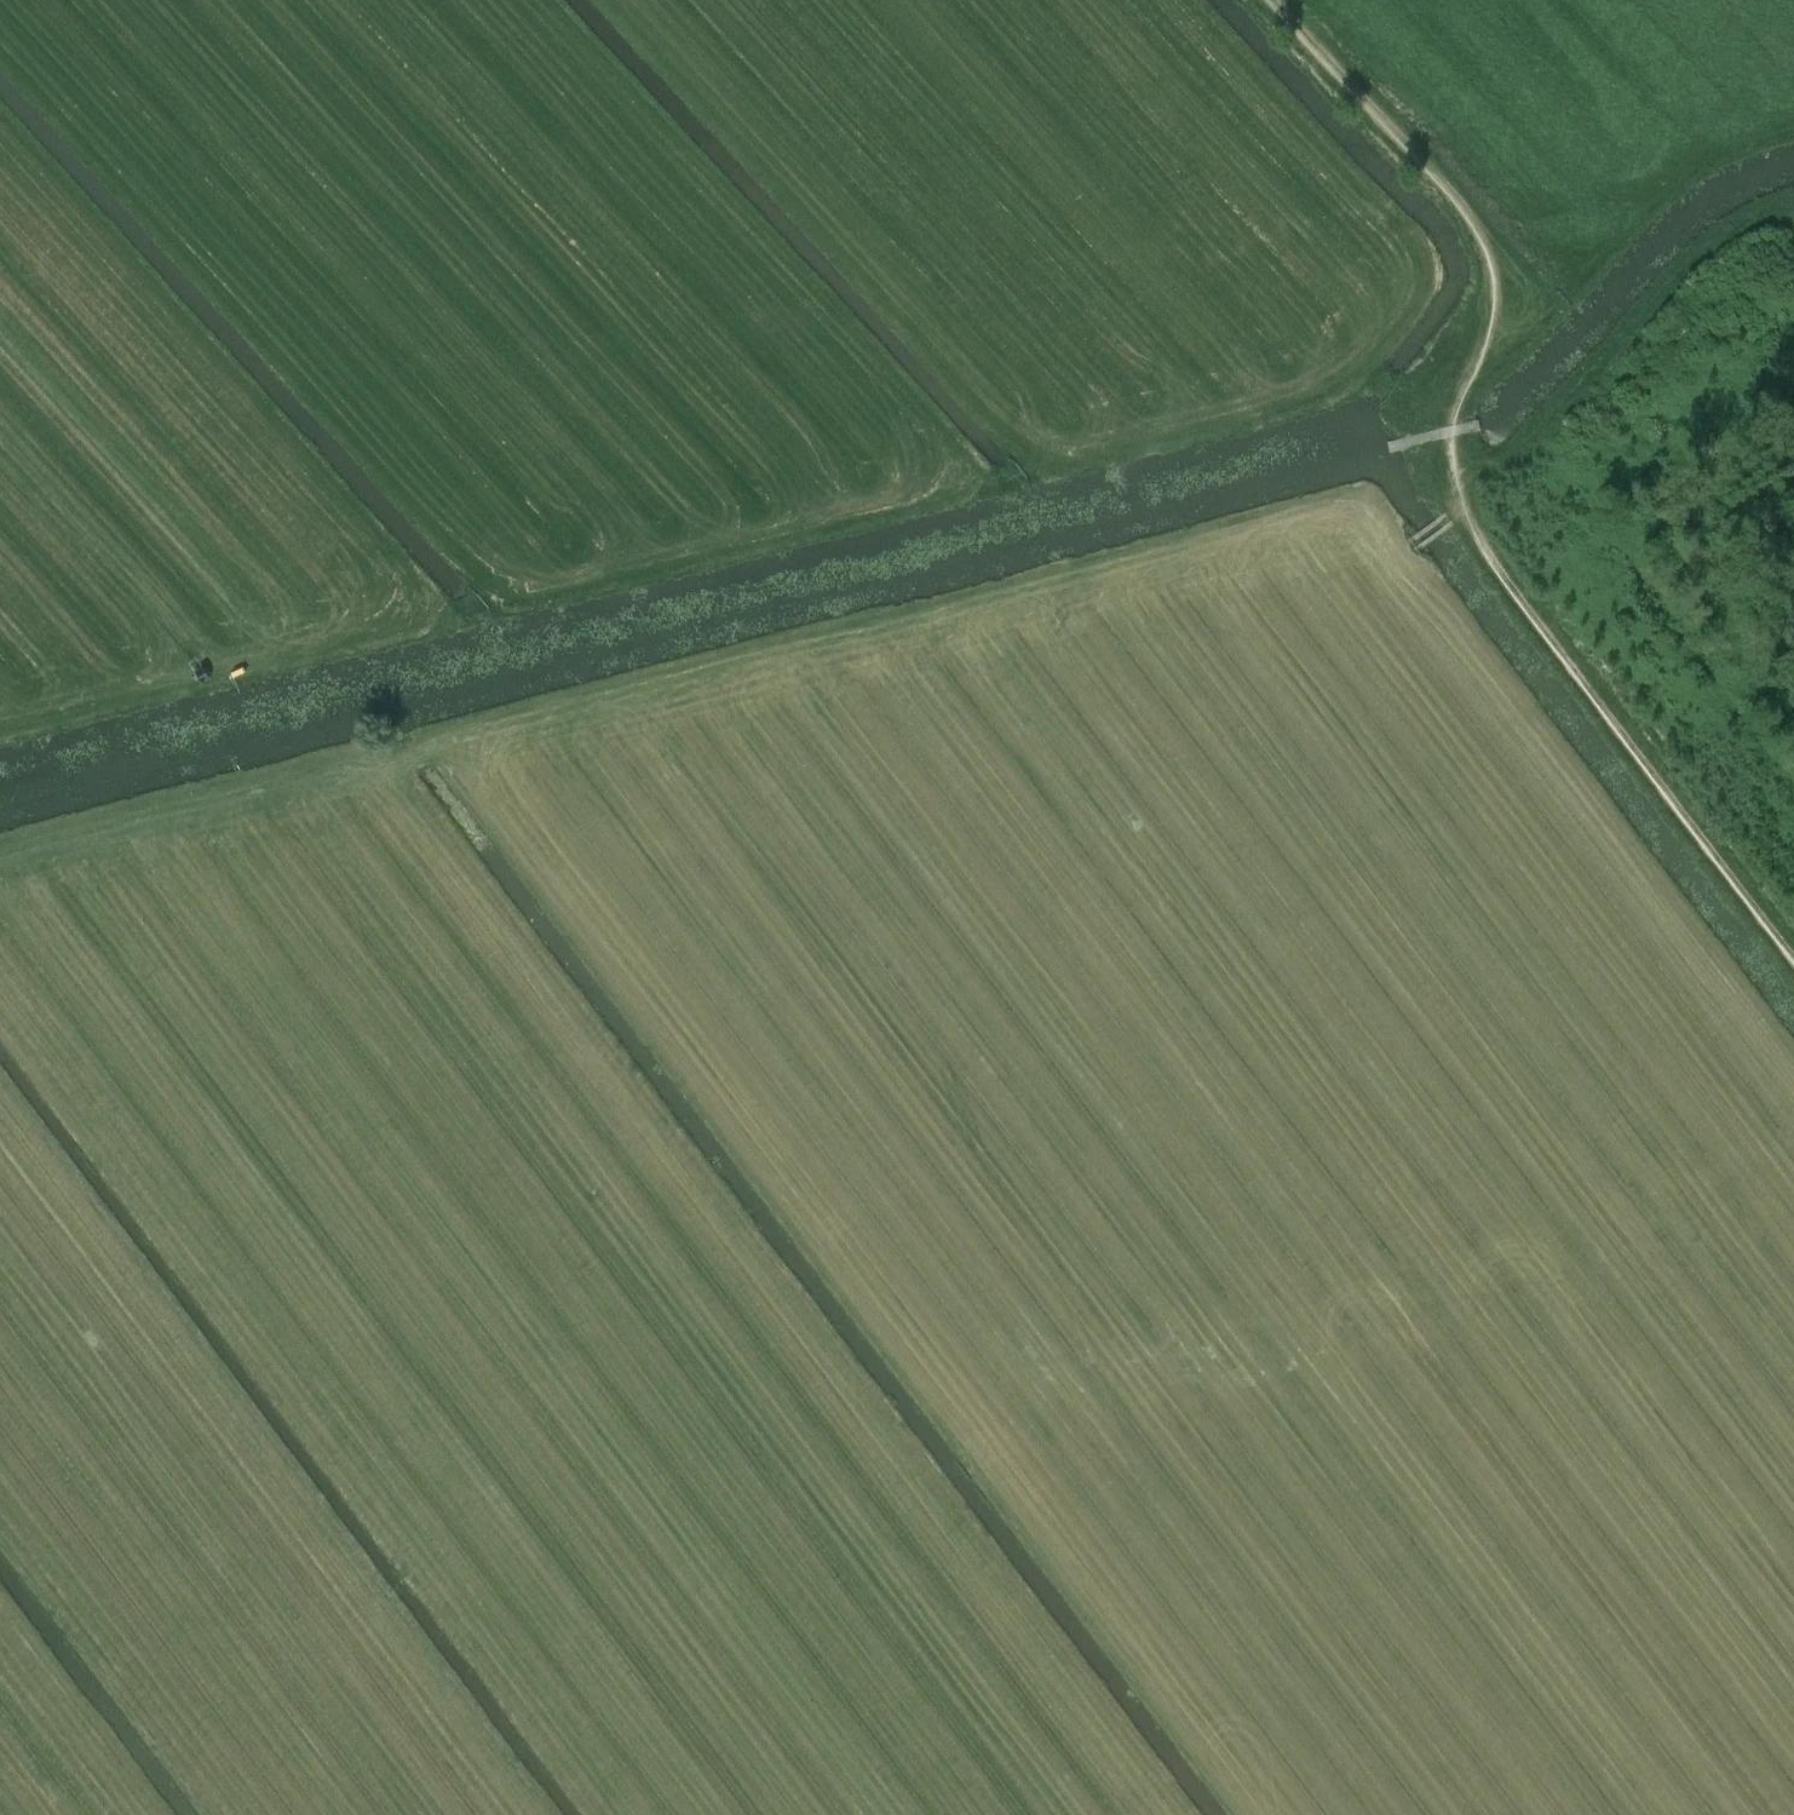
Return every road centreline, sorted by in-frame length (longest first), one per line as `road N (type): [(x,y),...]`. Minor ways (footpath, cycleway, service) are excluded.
road 1 (track): [(1793,962),(1495,569)]

